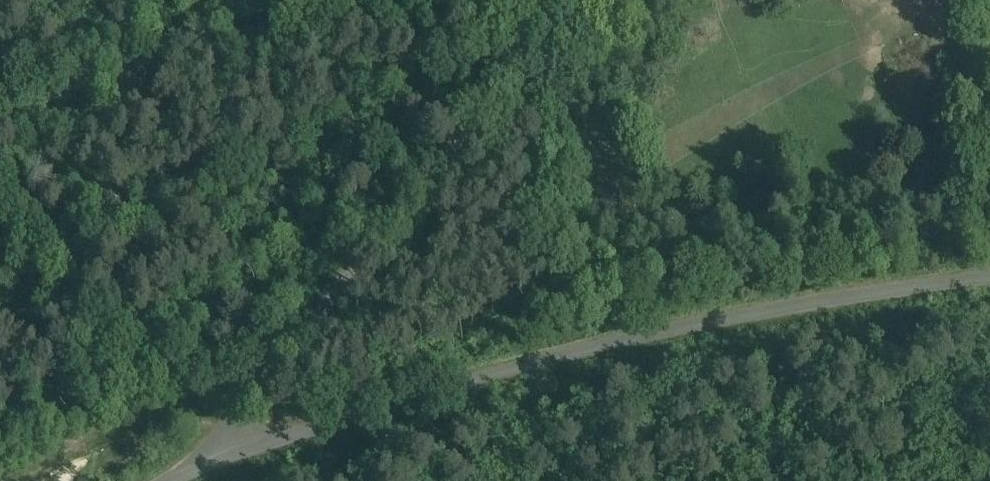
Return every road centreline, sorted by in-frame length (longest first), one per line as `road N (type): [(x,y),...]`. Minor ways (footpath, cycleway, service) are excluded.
road 1 (unclassified): [(989,277),(730,310),(226,449)]
road 2 (unclassified): [(226,449),(566,0)]
road 3 (track): [(0,76),(473,0)]
road 4 (track): [(162,406),(4,226),(0,210)]

